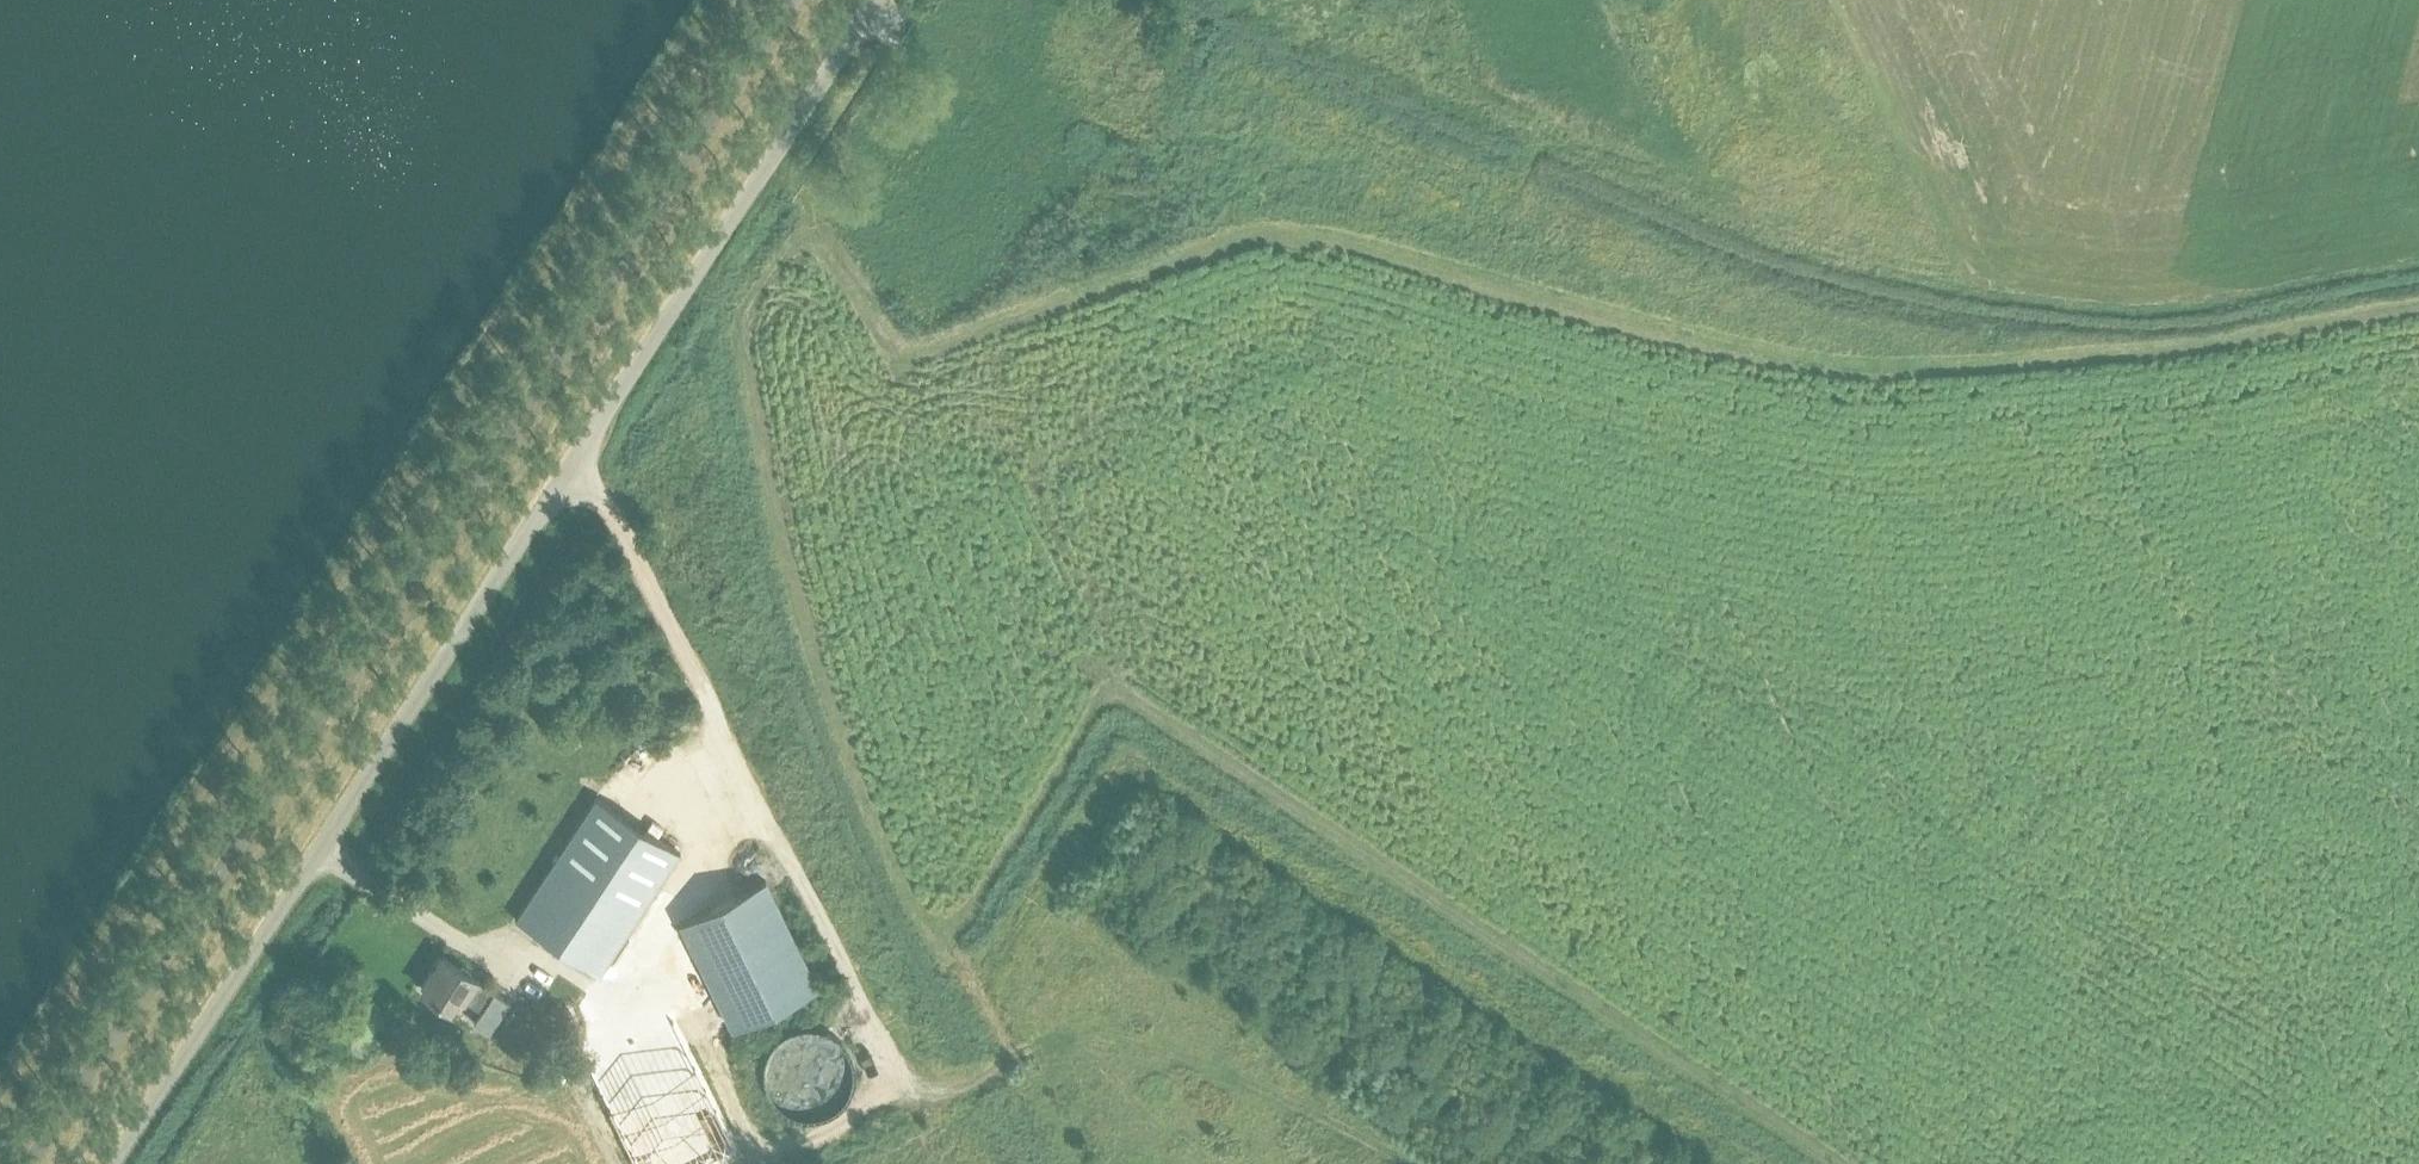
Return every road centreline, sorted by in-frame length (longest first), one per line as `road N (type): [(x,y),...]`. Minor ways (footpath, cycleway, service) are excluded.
road 1 (unclassified): [(121,1163),(880,0)]
road 2 (track): [(916,1085),(955,1087),(1004,1061),(1008,1044),(956,950)]

